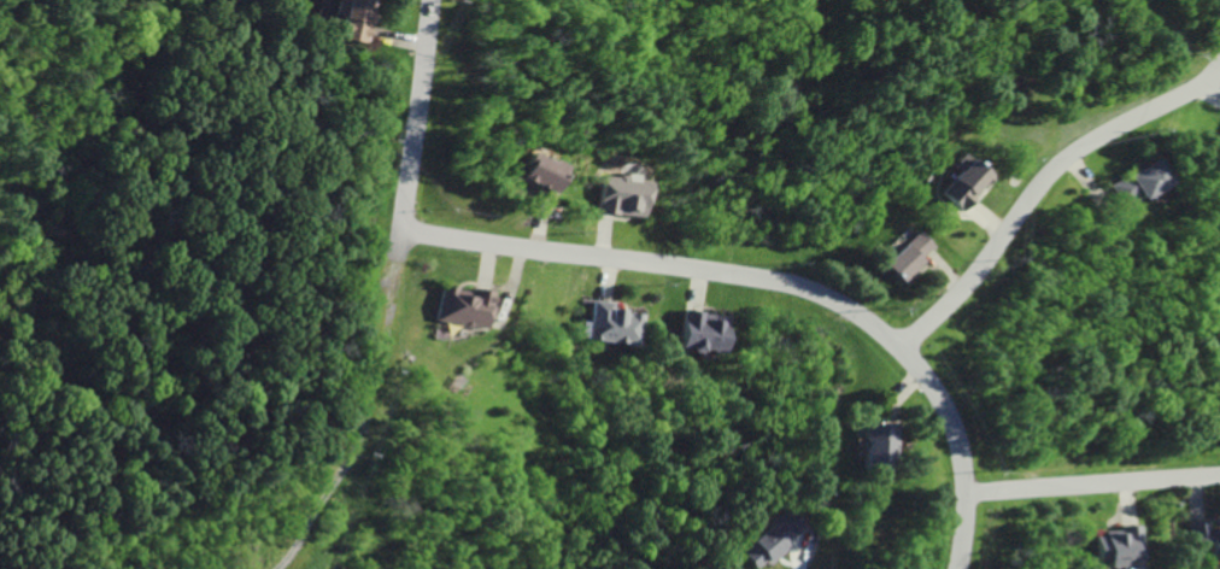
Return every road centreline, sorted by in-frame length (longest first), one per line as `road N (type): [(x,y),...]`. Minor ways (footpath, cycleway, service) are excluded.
road 1 (residential): [(400,234),(782,284),(843,307),(901,348),(950,434),(964,494),(956,568)]
road 2 (residential): [(901,348),(973,280),(1067,159),(1219,79)]
road 3 (residential): [(964,494),(1219,478)]
road 4 (residential): [(400,234),(428,0)]

